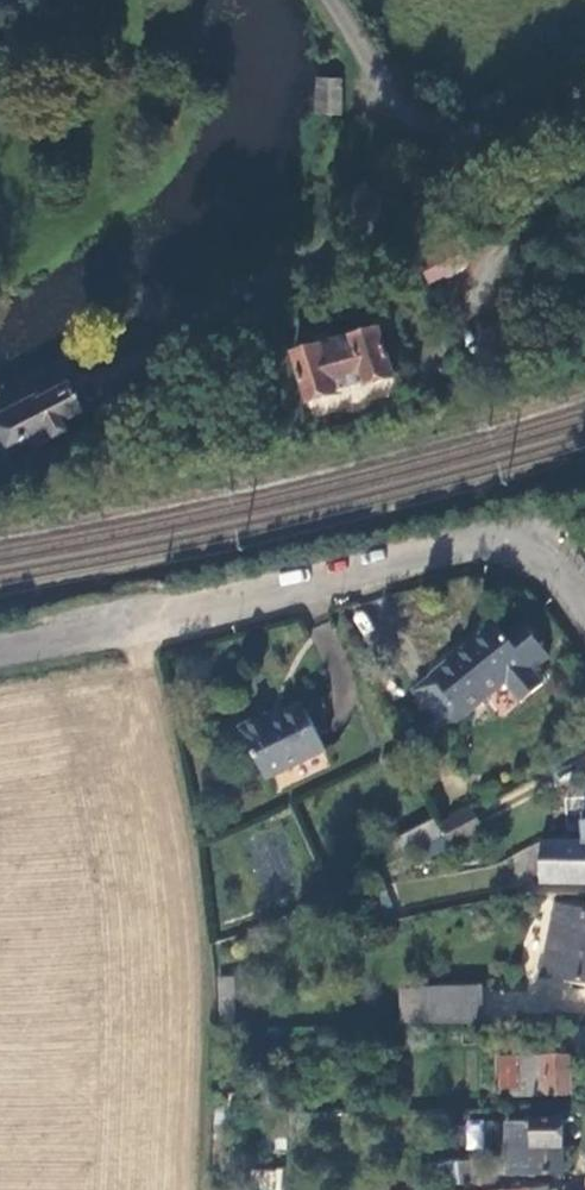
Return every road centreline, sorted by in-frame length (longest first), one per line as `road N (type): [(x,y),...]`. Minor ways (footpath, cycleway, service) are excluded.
road 1 (residential): [(0,651),(149,624),(498,532),(548,552),(584,603)]
road 2 (unclassified): [(584,103),(522,126),(458,129),(414,120),(386,92),(329,0)]

